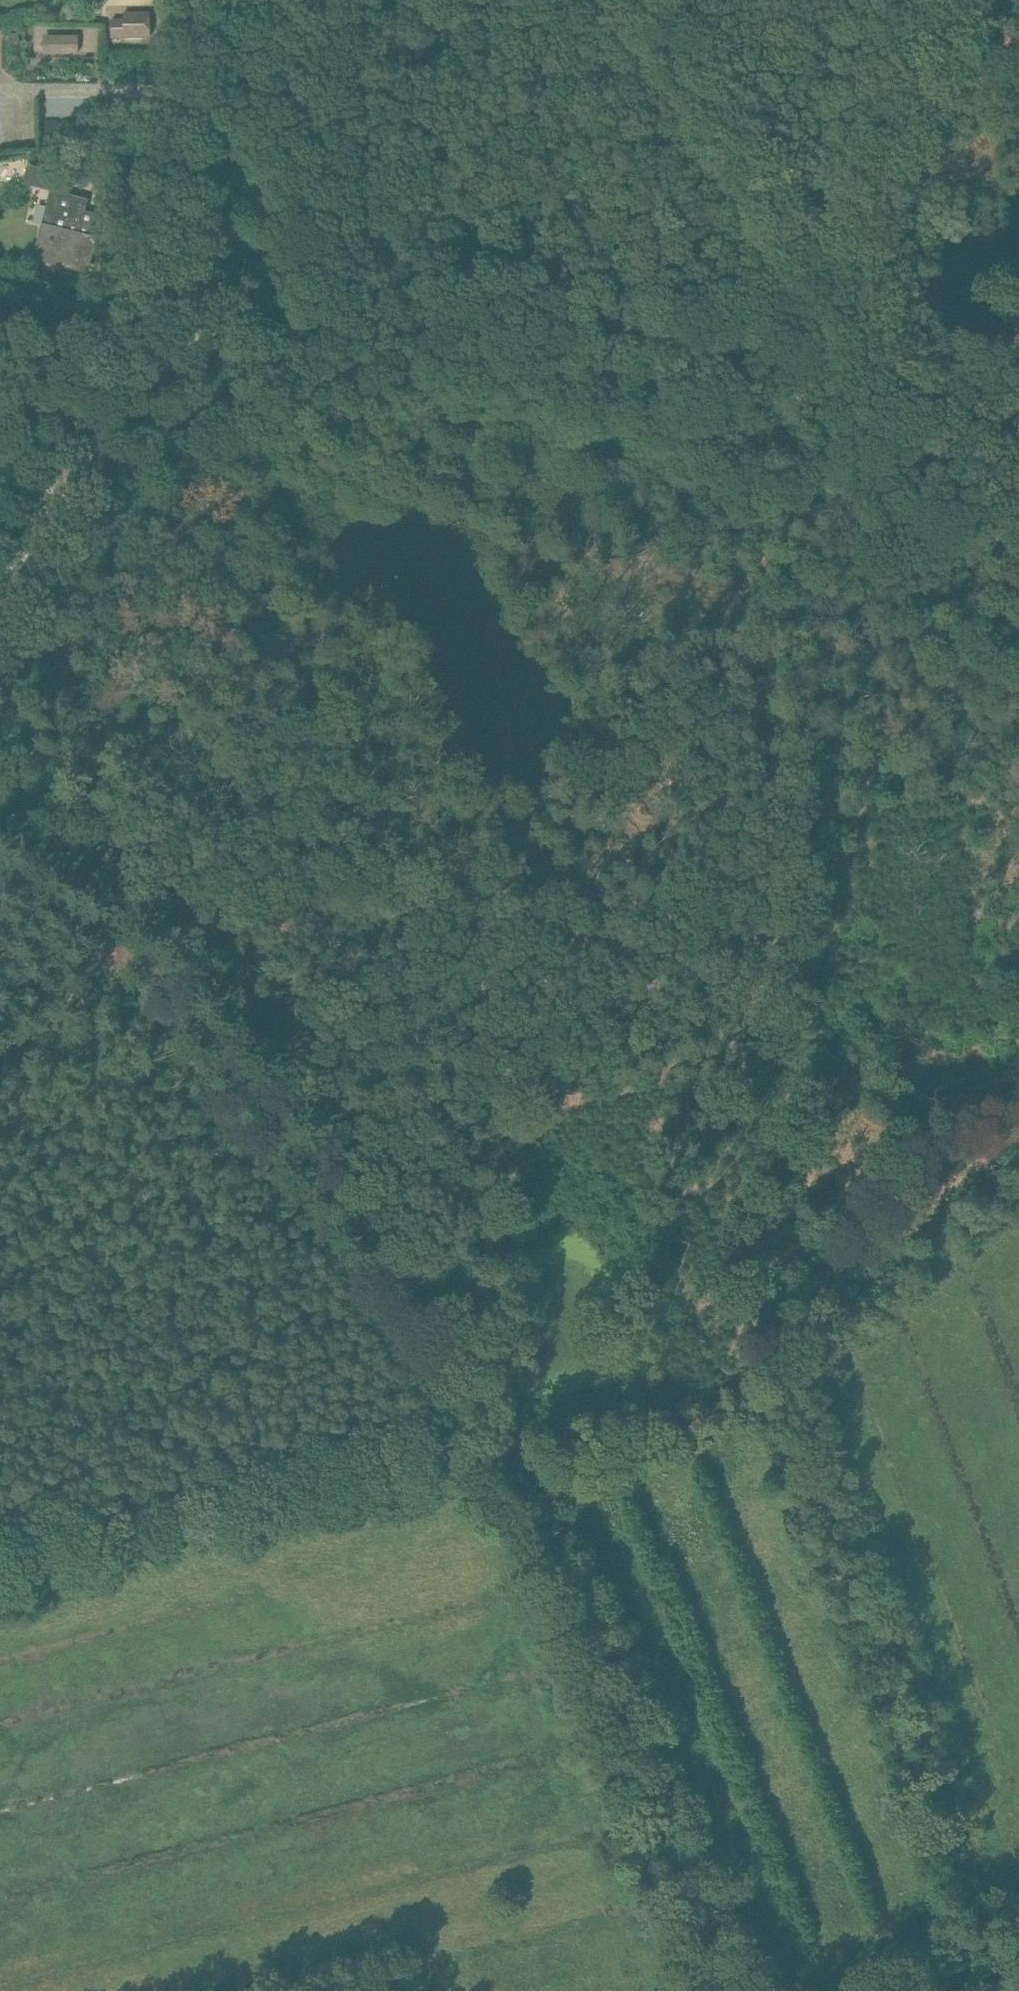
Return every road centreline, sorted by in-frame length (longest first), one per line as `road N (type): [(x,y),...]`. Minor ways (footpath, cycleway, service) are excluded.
road 1 (track): [(721,1990),(478,1395),(323,1179),(102,940),(0,860)]
road 2 (unclassified): [(124,305),(154,245),(188,131),(198,0)]

